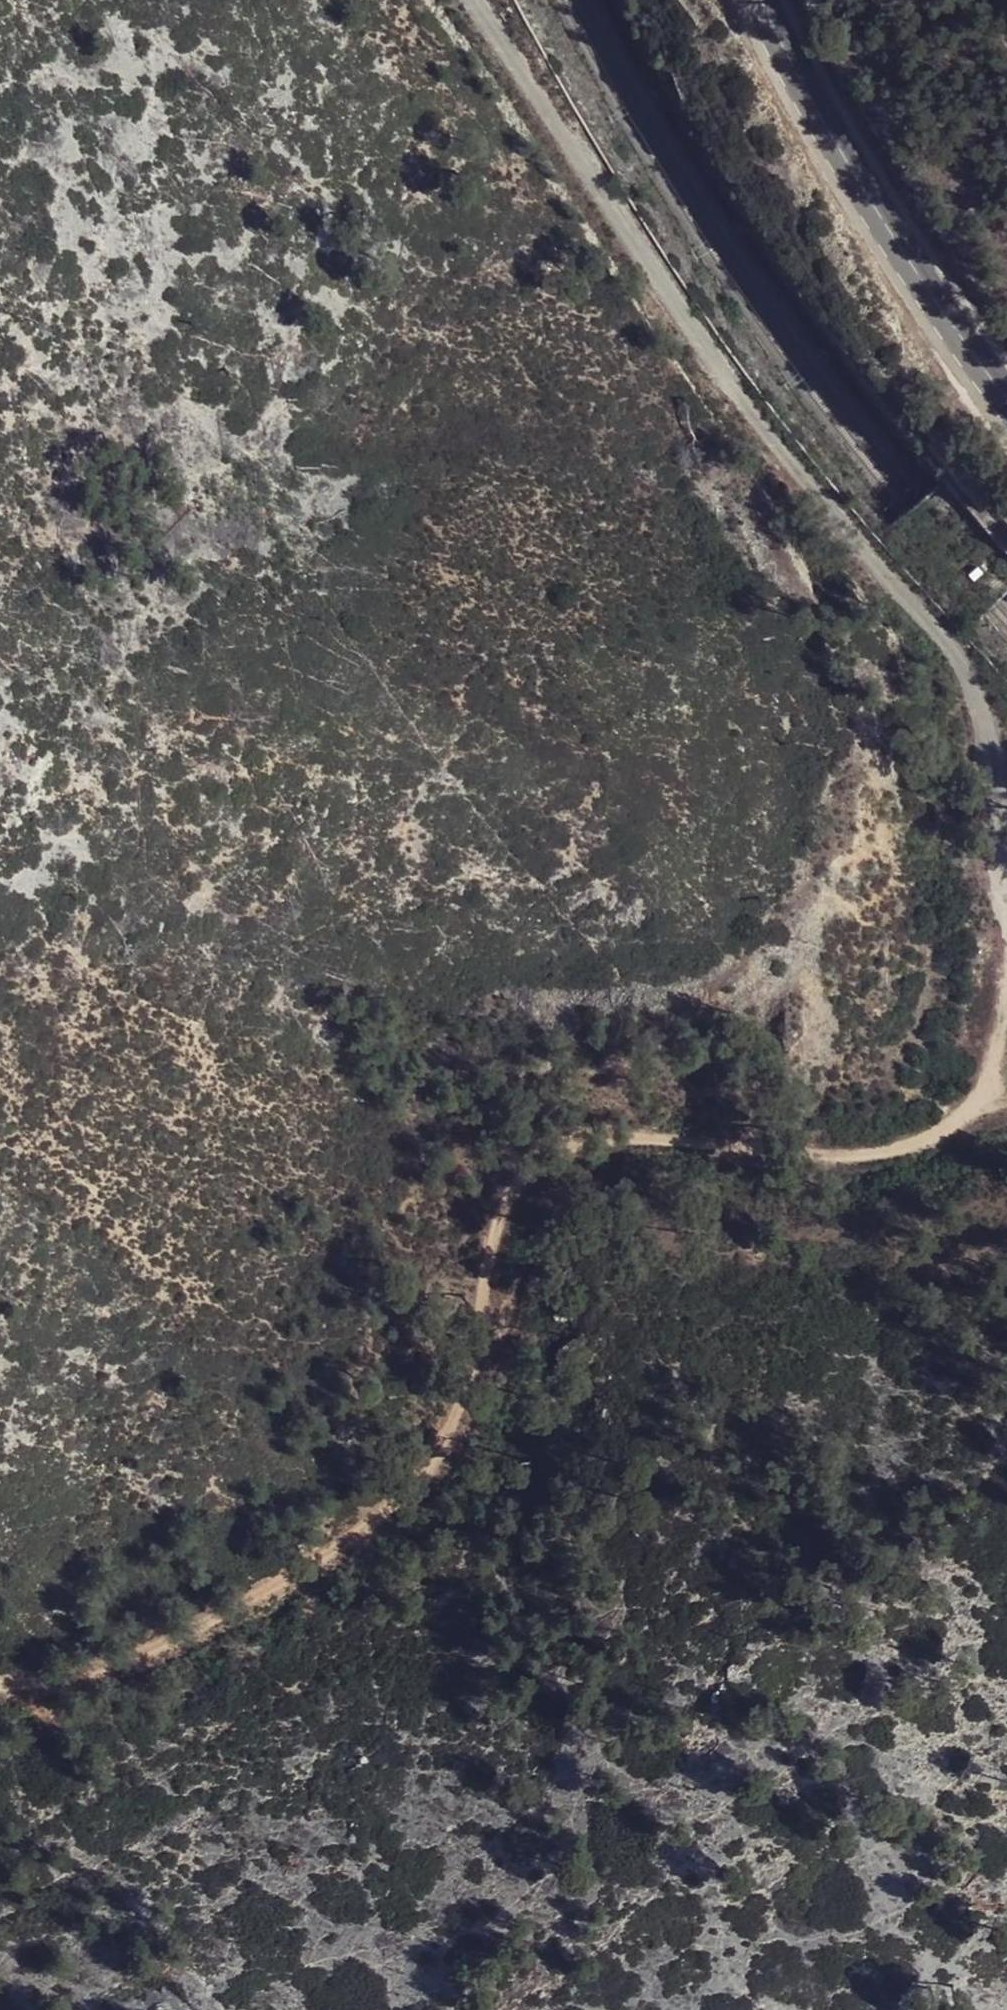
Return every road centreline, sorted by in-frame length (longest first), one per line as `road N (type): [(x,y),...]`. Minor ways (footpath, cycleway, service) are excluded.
road 1 (track): [(1006,998),(976,1105),(891,1145),(510,1151),(477,1273),(465,1406),(345,1546),(109,1678),(0,1677)]
road 2 (unclassified): [(437,0),(682,338),(965,677),(982,716),(1006,881)]
road 3 (primary): [(1006,401),(896,245),(758,0)]

